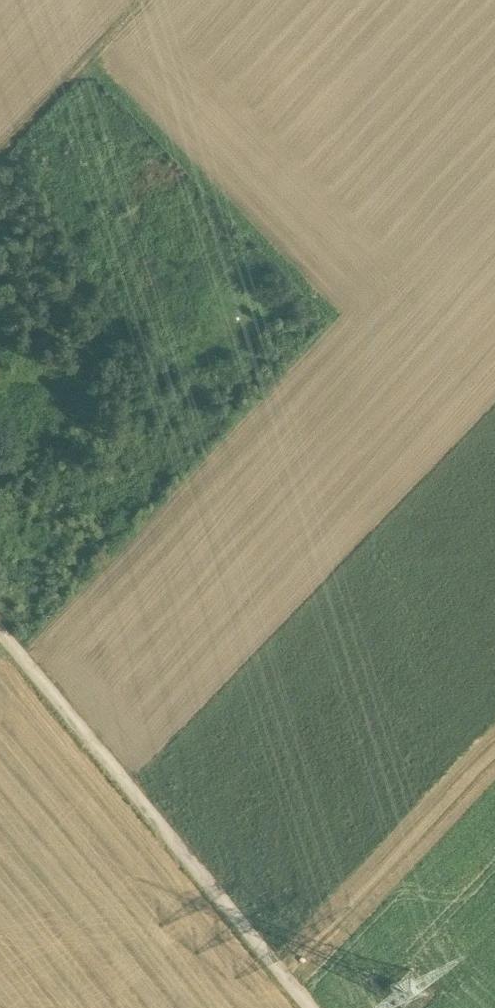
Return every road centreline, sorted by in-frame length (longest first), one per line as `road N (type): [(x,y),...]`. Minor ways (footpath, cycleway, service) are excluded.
road 1 (track): [(311,1007),(0,632)]
road 2 (track): [(0,146),(142,0)]

